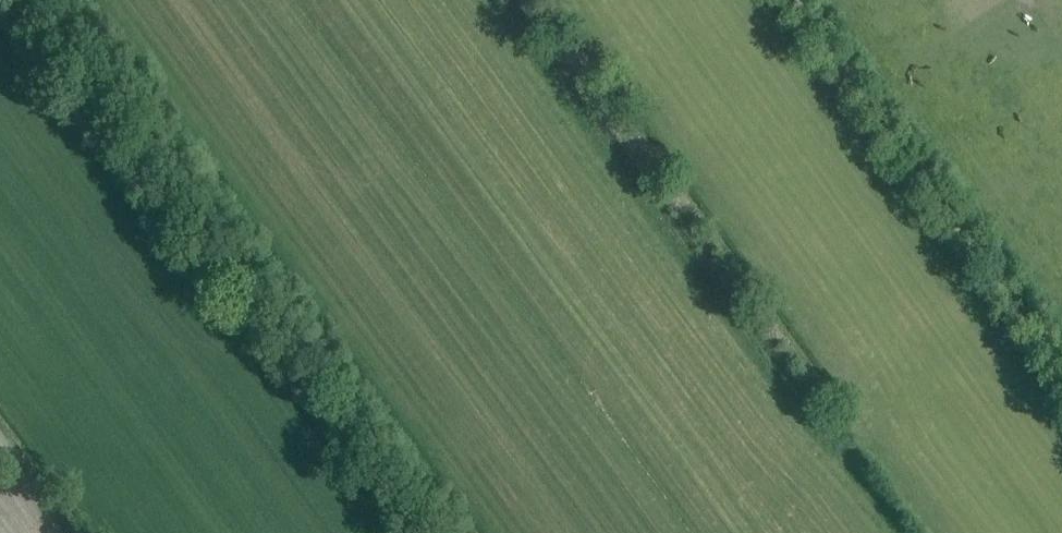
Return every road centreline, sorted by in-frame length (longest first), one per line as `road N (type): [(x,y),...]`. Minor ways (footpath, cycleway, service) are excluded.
road 1 (track): [(794,0),(1061,373)]

